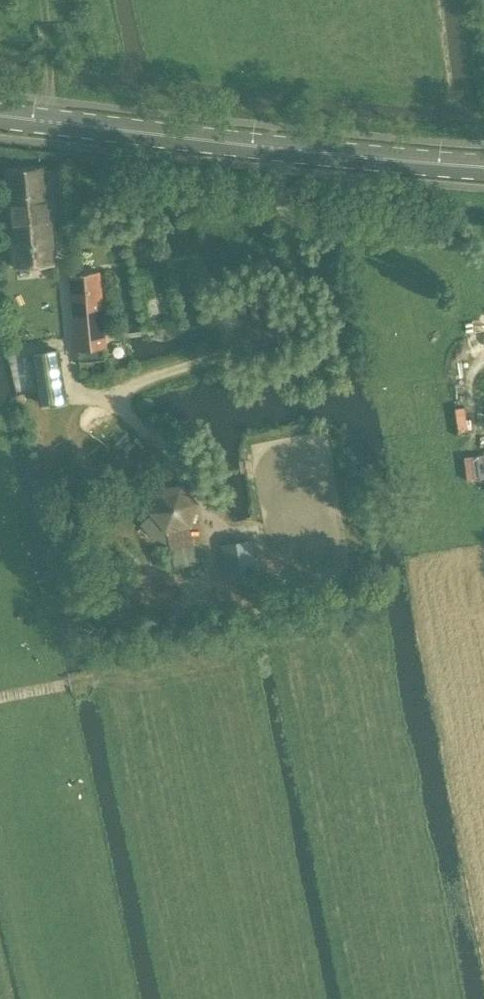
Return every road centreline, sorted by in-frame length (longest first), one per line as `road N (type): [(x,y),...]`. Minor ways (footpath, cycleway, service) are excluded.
road 1 (primary): [(0,118),(483,167)]

